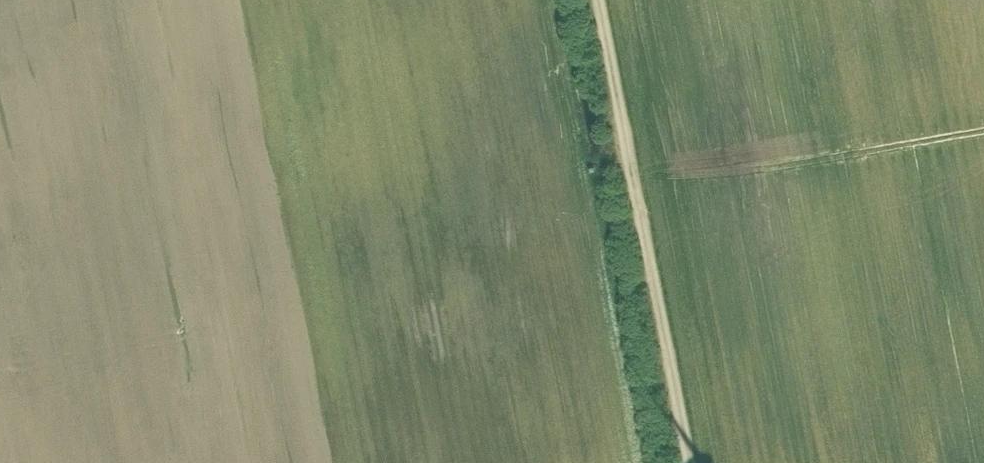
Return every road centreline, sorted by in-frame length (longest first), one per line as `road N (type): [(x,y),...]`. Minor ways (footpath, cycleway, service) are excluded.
road 1 (track): [(588,0),(679,462)]

